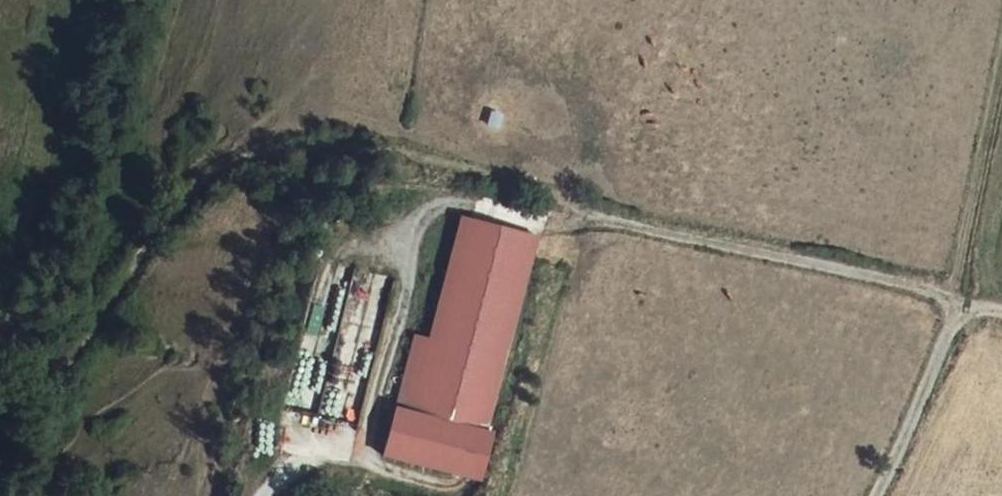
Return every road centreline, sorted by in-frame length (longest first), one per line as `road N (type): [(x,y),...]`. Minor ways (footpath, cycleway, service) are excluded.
road 1 (track): [(0,348),(42,359),(78,338),(142,238),(185,190),(285,148),(339,144),(405,154),(959,297)]
road 2 (unclassified): [(959,297),(869,495)]
road 3 (track): [(1001,94),(959,297)]

